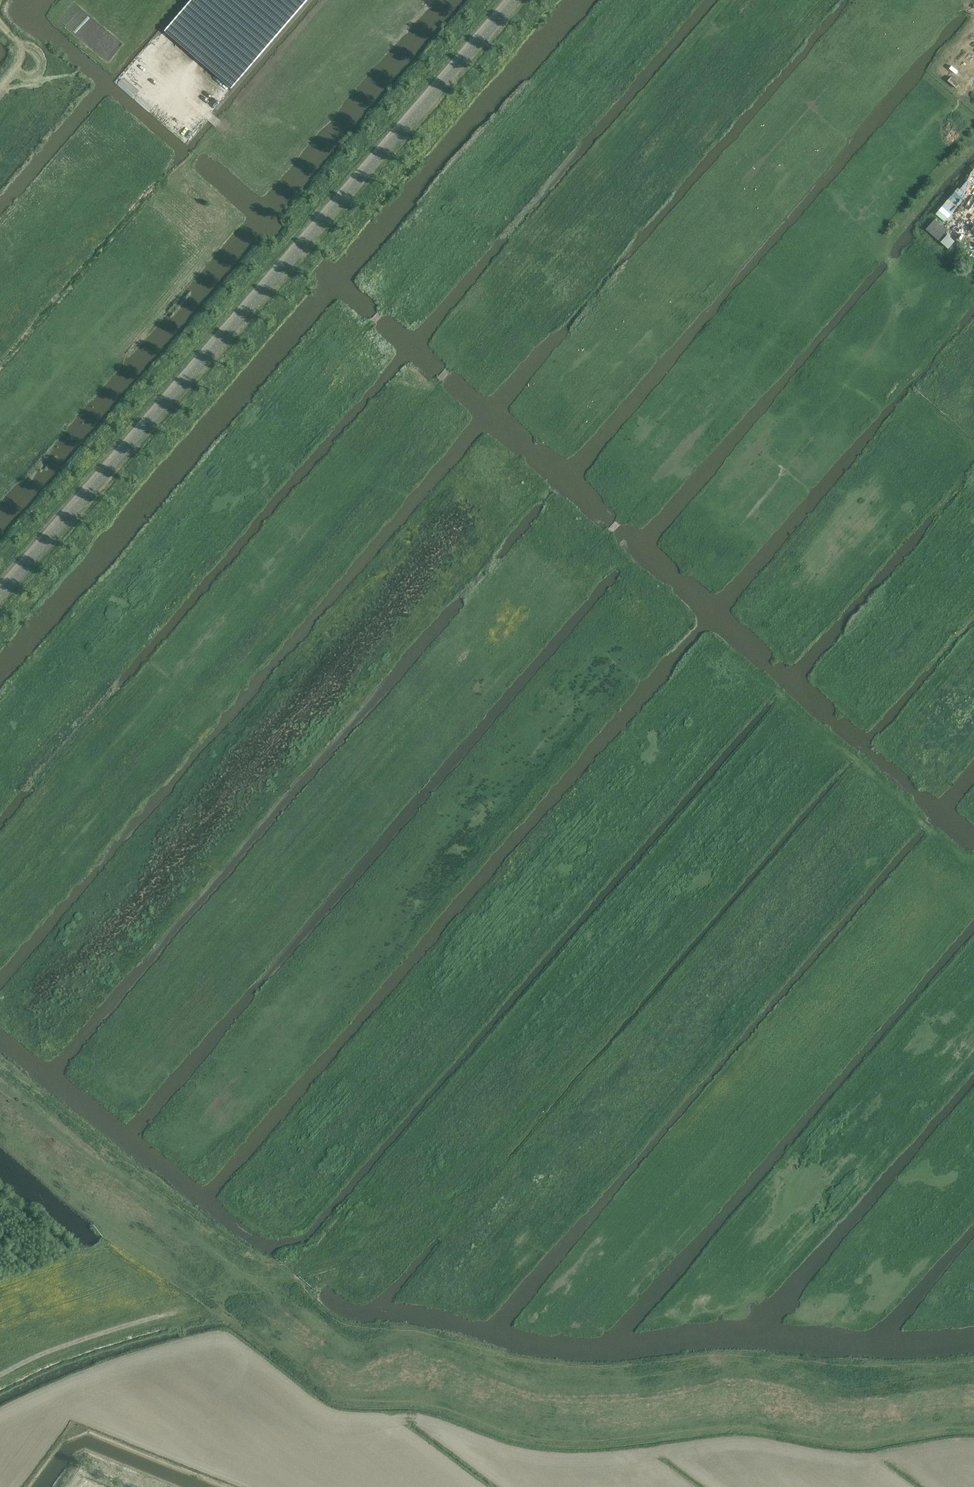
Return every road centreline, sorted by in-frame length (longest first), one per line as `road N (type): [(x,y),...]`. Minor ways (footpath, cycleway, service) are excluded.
road 1 (track): [(0,1375),(157,1317)]

